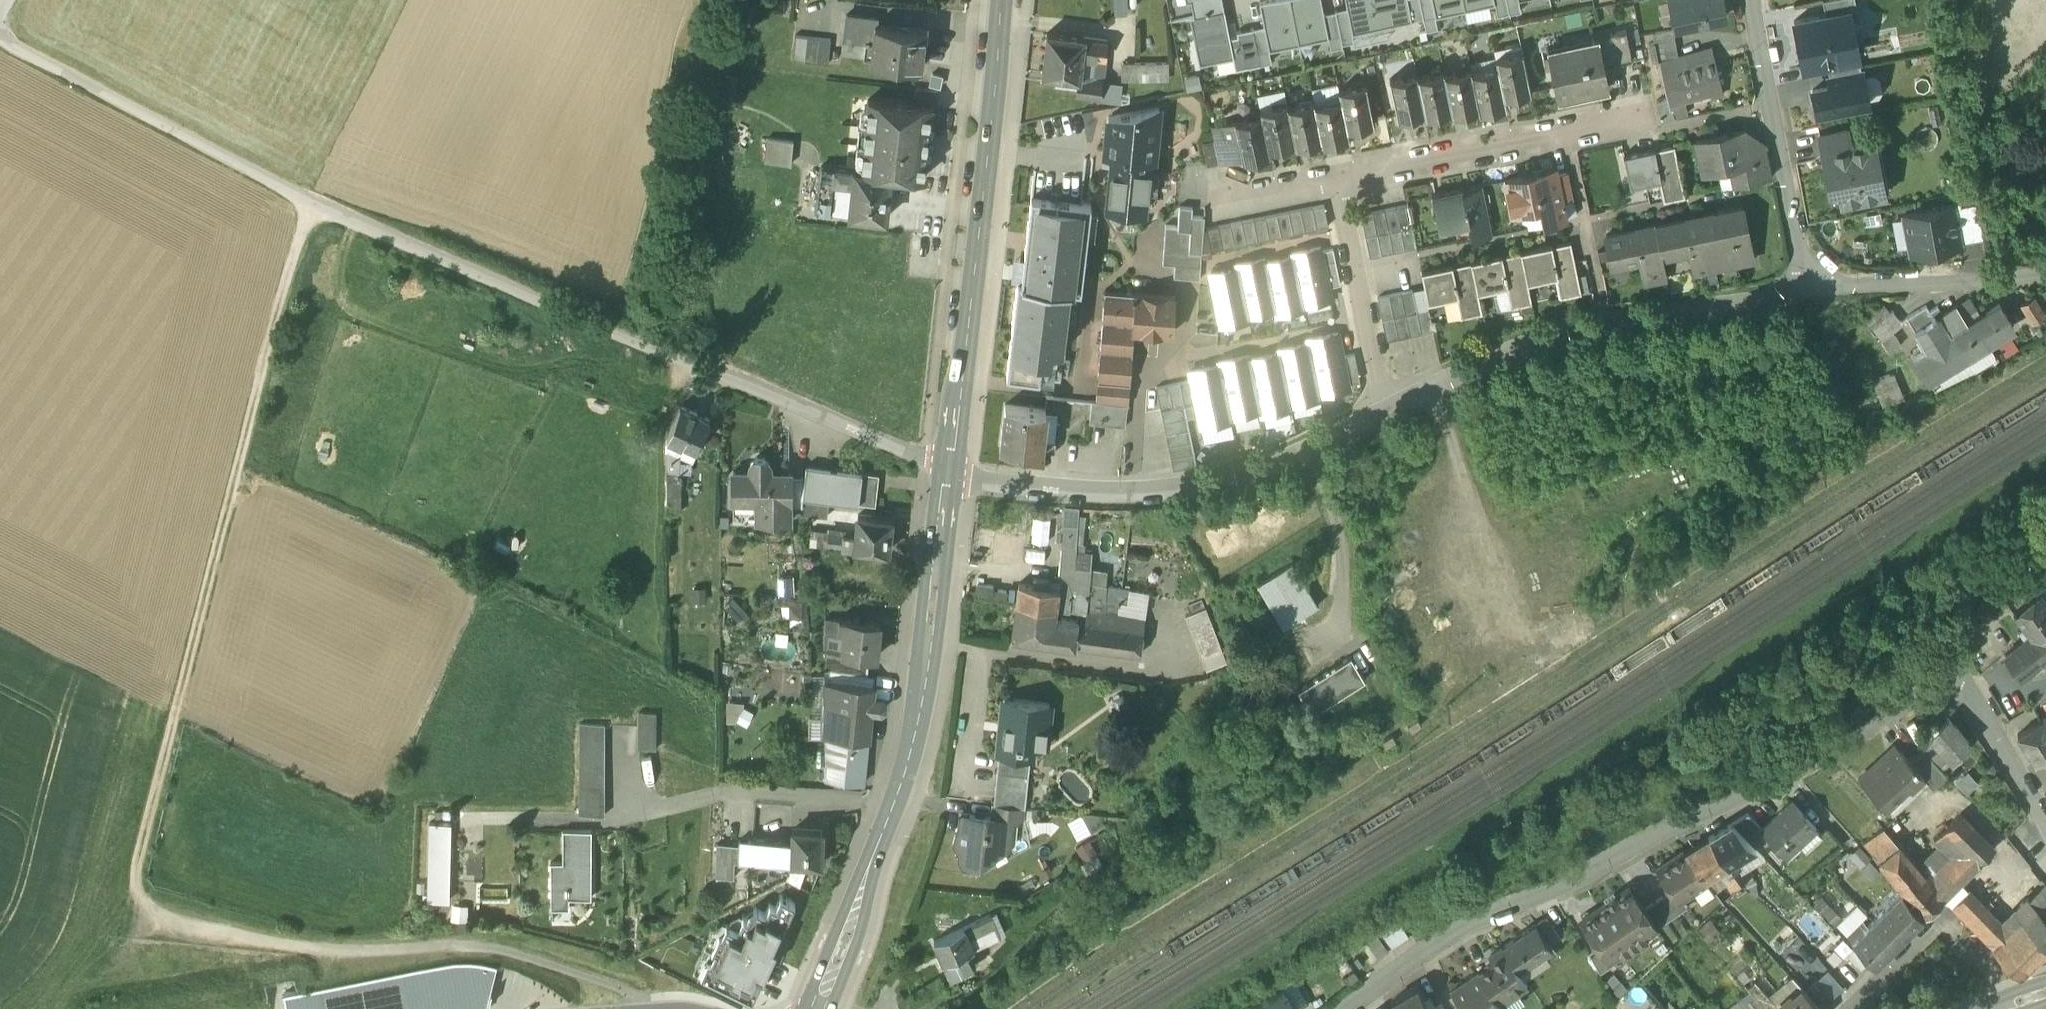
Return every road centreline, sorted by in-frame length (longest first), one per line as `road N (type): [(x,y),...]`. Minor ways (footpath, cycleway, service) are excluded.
road 1 (residential): [(948,475),(316,205),(0,43)]
road 2 (track): [(316,205),(134,885),(144,905)]
road 3 (residential): [(1339,1008),(1415,948),(1816,755),(1892,712),(1952,664)]
road 4 (primary): [(819,1008),(912,746),(948,475)]
road 5 (track): [(640,1008),(635,1000),(495,949),(290,943),(144,905)]
road 6 (primary): [(948,475),(1003,0)]
road 7 (residential): [(1386,412),(1215,478),(1078,489),(948,475)]
road 8 (residential): [(1808,291),(1551,340),(1386,412)]
road 9 (residential): [(1335,178),(1570,132),(1643,128)]
road 10 (residential): [(1751,0),(1808,291)]
road 11 (residential): [(1386,412),(1335,178)]
road 12 (residential): [(2045,270),(1808,291)]
road 13 (residential): [(1952,664),(2045,831)]
road 14 (residential): [(1952,664),(1973,598),(2045,543)]
road 15 (residential): [(1335,178),(1215,201)]

